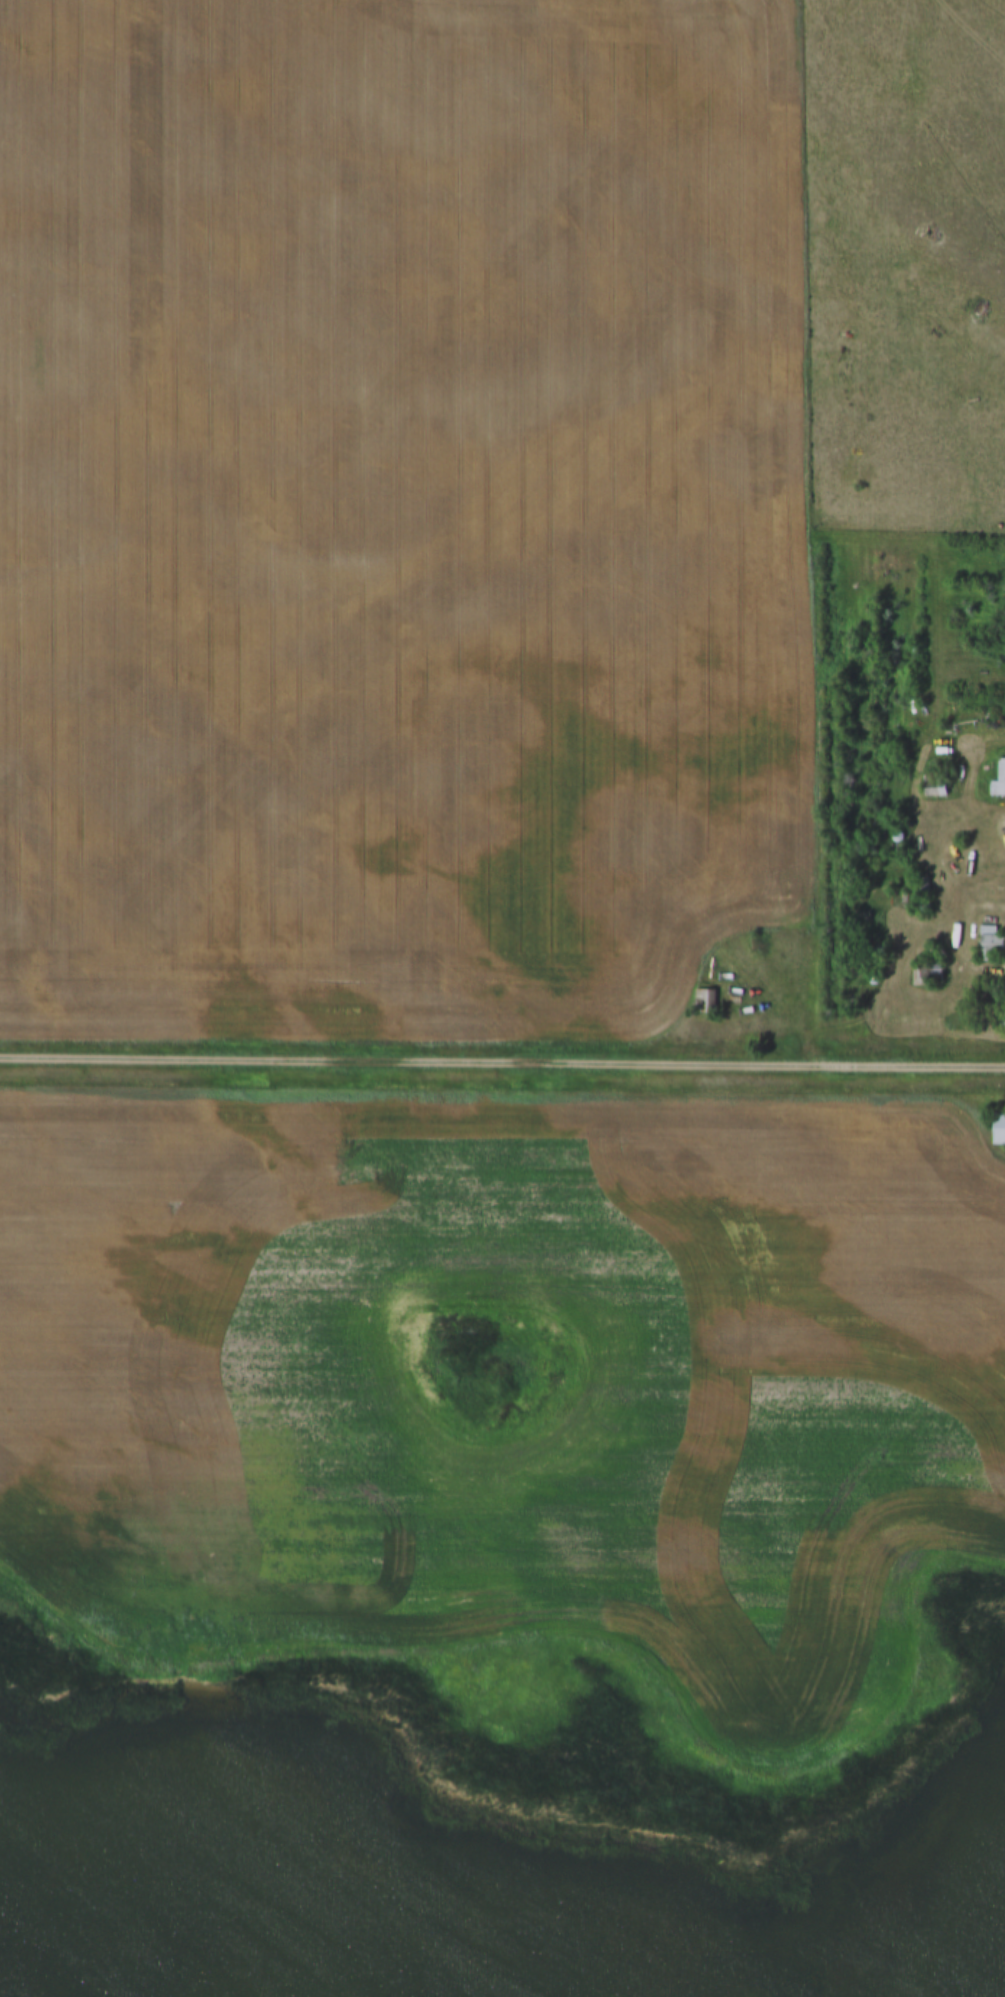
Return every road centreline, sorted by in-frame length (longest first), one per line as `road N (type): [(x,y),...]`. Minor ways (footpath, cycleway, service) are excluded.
road 1 (track): [(1004,1068),(0,1057)]

